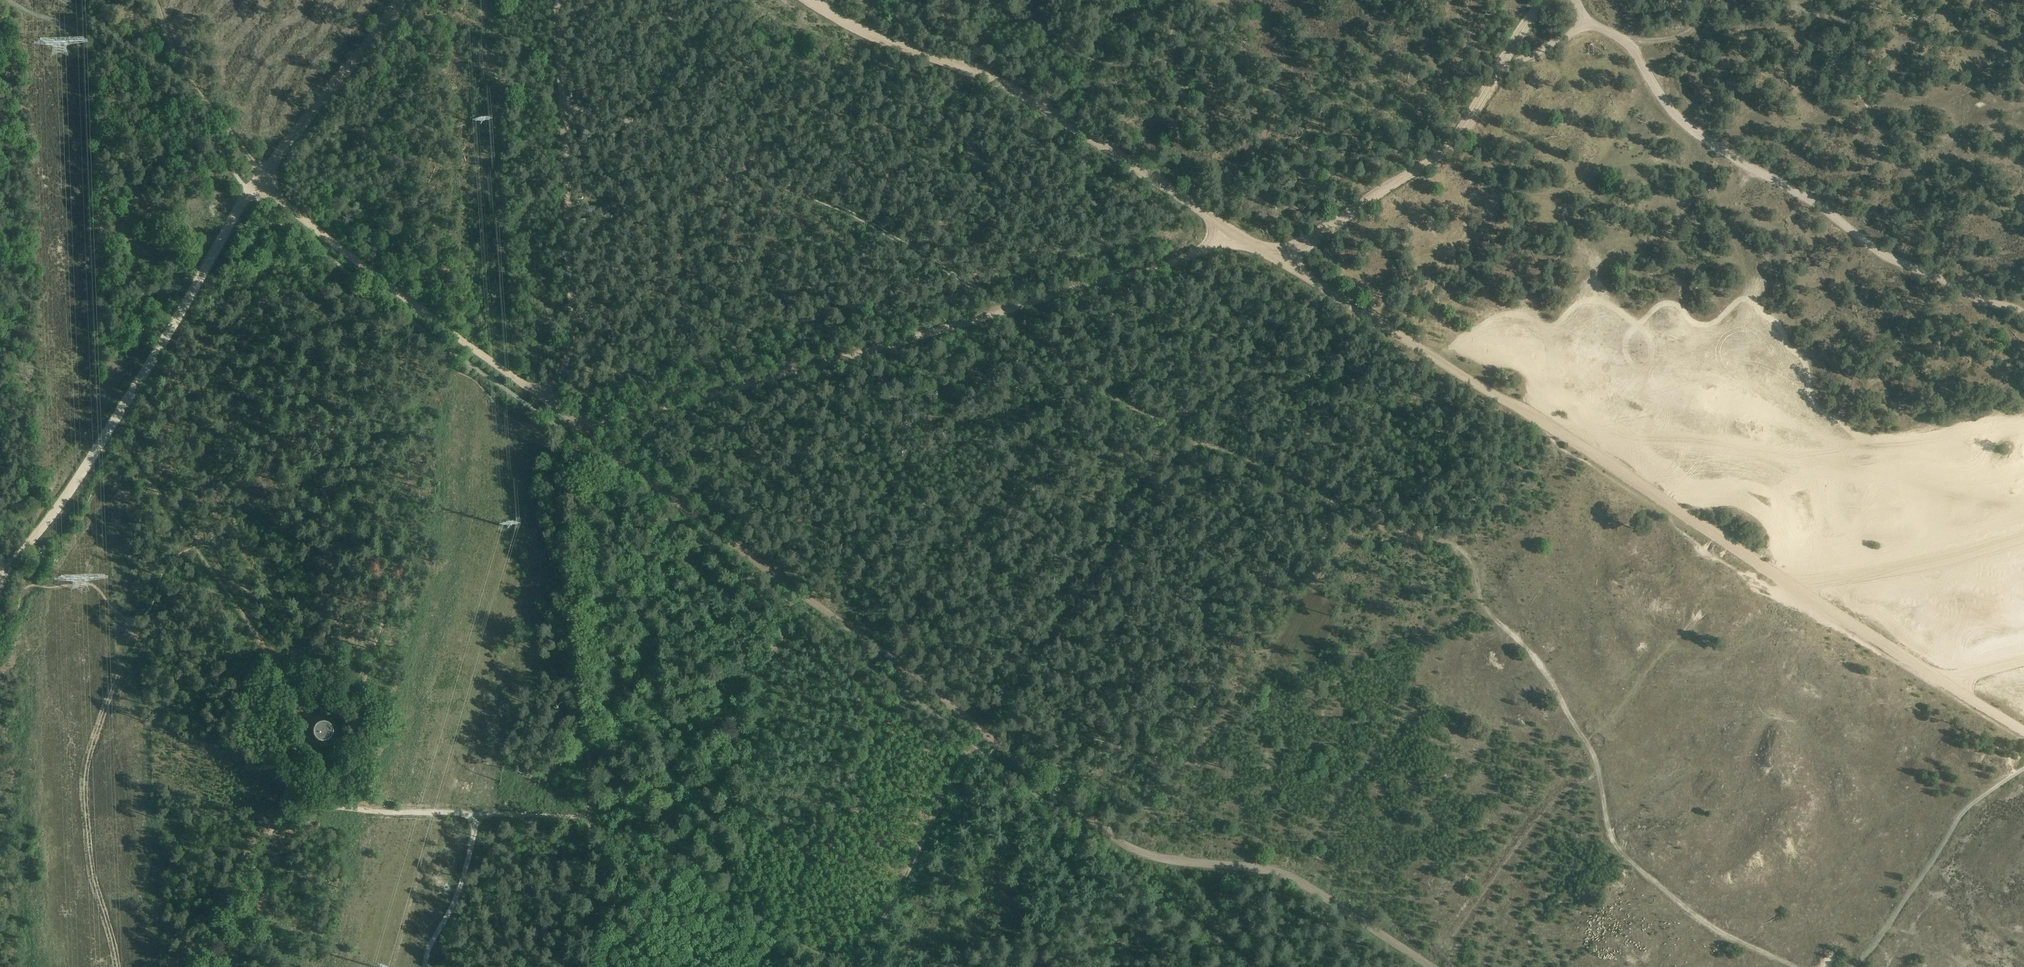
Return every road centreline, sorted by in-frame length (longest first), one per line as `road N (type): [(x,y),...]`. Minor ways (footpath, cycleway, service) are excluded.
road 1 (track): [(809,0),(871,35),(1012,87),(2023,731)]
road 2 (track): [(581,426),(684,406),(1217,246),(1298,246),(1445,151),(1547,0)]
road 3 (track): [(1009,310),(1102,391),(1387,530),(1459,548),(1485,606),(1533,657),(1594,756),(1615,843),(1708,925),(1795,966)]
road 4 (track): [(265,176),(284,204),(383,282),(982,735)]
road 5 (track): [(982,735),(1125,845),(1155,857),(1294,878),(1429,966)]
road 6 (track): [(2023,315),(1887,255),(1808,197),(1707,140),(1677,116),(1620,38)]
road 7 (track): [(283,806),(306,715),(201,546),(132,458),(116,418)]
road 8 (track): [(1593,452),(1678,445),(1785,454),(1897,449),(1965,441),(2023,421)]
road 9 (track): [(590,822),(553,458),(571,418)]
road 10 (track): [(544,400),(572,333),(557,0)]
road 11 (track): [(1433,356),(1438,275),(1500,199),(1555,191),(1612,166),(1672,159),(1707,140)]
road 12 (track): [(116,418),(265,176)]
road 13 (track): [(61,0),(191,88),(265,176)]
road 14 (track): [(2023,536),(1882,569),(1780,577)]
road 15 (track): [(265,176),(402,0)]
road 16 (track): [(0,578),(116,418)]
road 17 (track): [(205,966),(283,806)]
road 18 (track): [(1577,0),(1598,27),(1645,42),(1692,33),(1710,0)]
road 19 (track): [(590,822),(578,966)]
road 20 (track): [(1897,449),(2023,505)]

